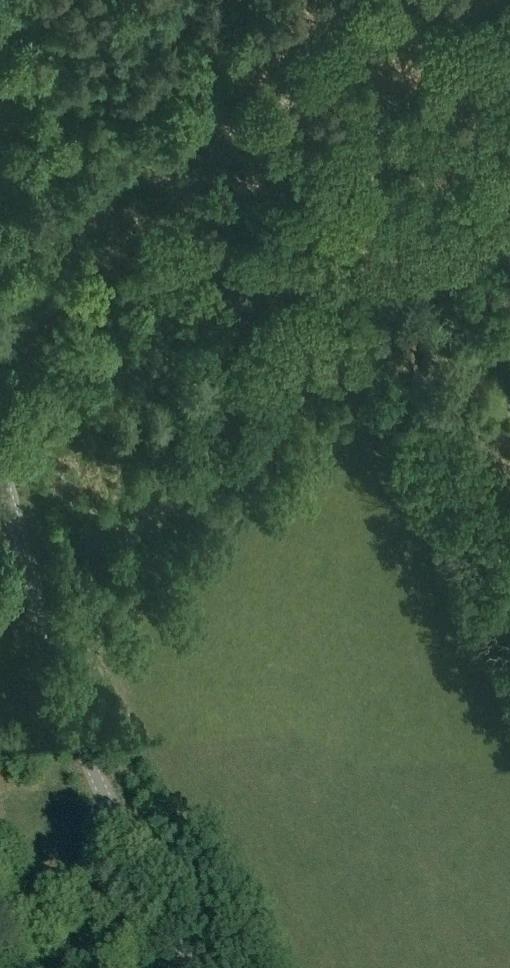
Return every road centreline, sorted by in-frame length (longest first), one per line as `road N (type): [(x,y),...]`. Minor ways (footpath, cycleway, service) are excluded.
road 1 (track): [(393,0),(0,370)]
road 2 (tertiary): [(190,967),(101,793),(0,473)]

